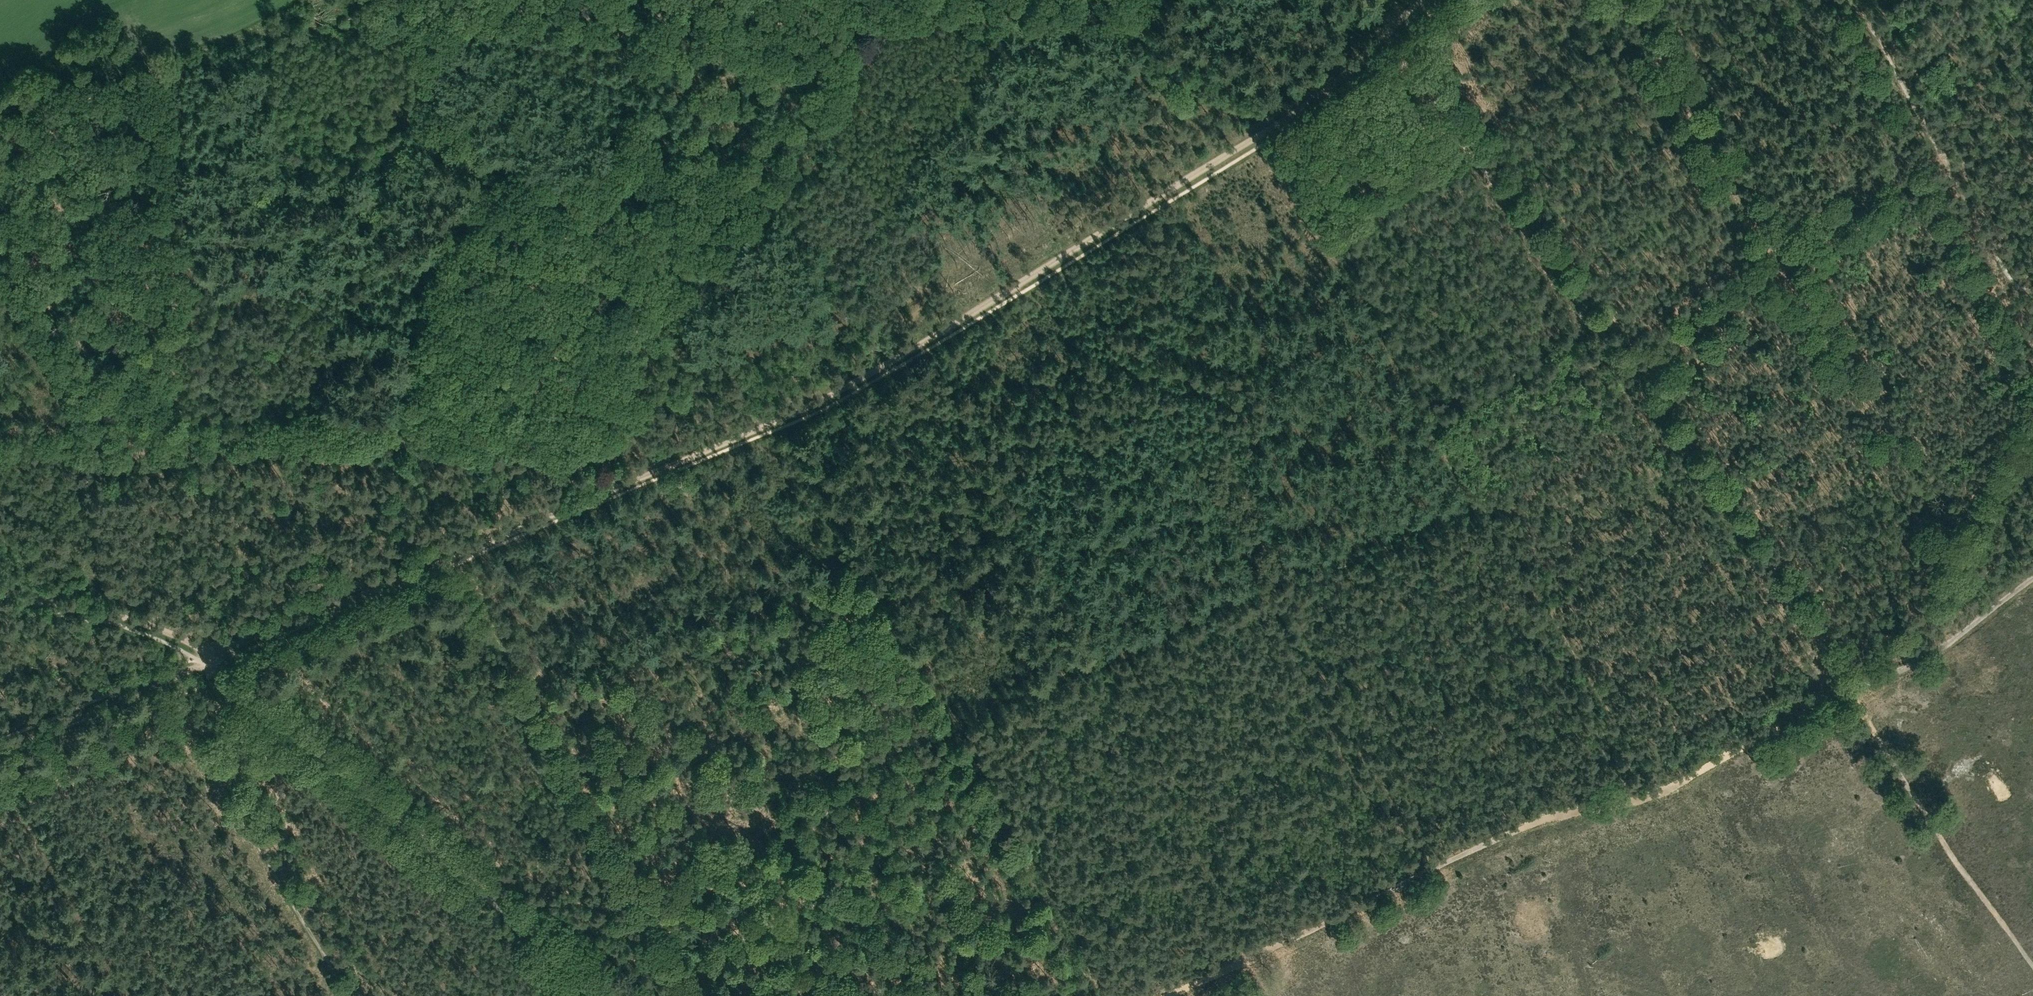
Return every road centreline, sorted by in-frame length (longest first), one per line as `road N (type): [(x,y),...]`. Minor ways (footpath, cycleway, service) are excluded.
road 1 (track): [(214,654),(826,397),(1303,113),(1430,0)]
road 2 (track): [(619,995),(214,654)]
road 3 (track): [(183,720),(346,995)]
road 4 (track): [(0,751),(214,654)]
road 5 (track): [(214,654),(184,637),(0,587)]
road 6 (track): [(0,784),(178,711)]

